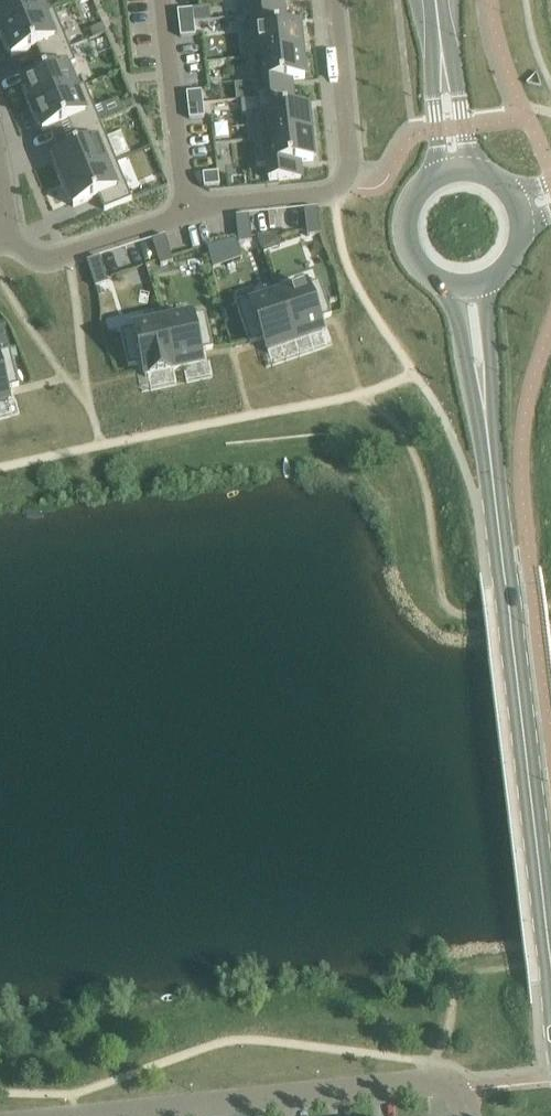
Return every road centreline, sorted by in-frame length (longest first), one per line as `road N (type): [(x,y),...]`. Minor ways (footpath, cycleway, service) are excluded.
road 1 (residential): [(82,1115),(428,1082),(455,1091),(469,1115)]
road 2 (tertiary): [(506,571),(550,949)]
road 3 (residential): [(10,235),(36,258),(191,209),(330,191),(343,179)]
road 4 (tertiary): [(506,571),(482,387)]
road 5 (residential): [(336,0),(351,166),(343,179)]
road 6 (tertiary): [(437,170),(410,195),(402,232),(418,267),(450,285)]

